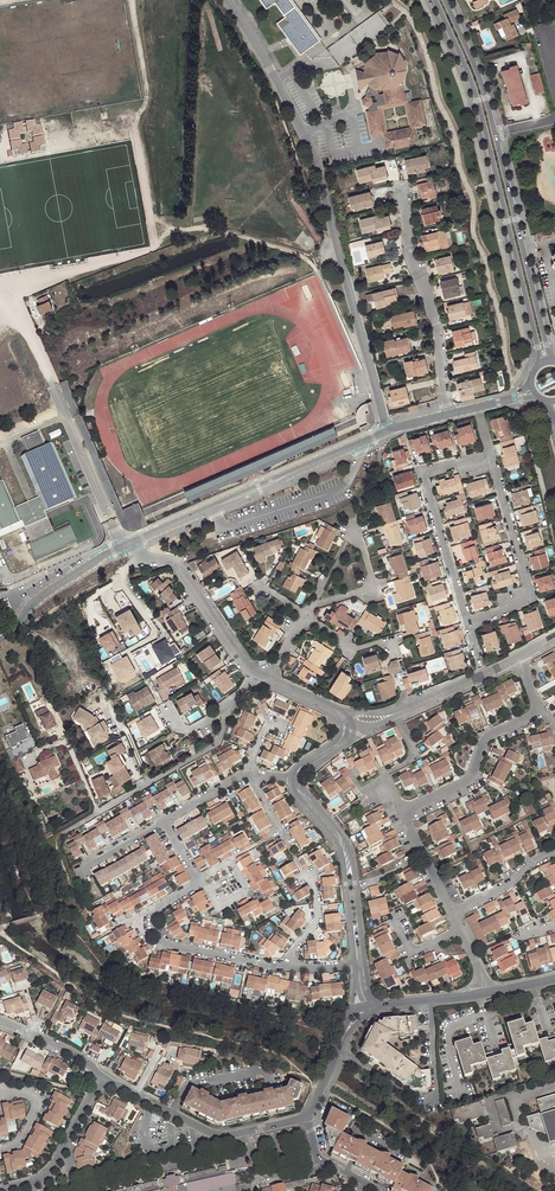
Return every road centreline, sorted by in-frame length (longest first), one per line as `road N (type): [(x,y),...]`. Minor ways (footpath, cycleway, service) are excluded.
road 1 (unclassified): [(228,0),(321,175),(388,432)]
road 2 (tertiary): [(435,0),(472,83),(537,365)]
road 3 (residential): [(406,180),(409,255),(437,327),(449,414)]
road 4 (residential): [(490,454),(421,473),(469,628)]
road 5 (tertiary): [(554,360),(494,134)]
road 6 (residential): [(469,628),(531,599),(490,454)]
road 7 (residential): [(104,1074),(213,1134),(306,1117)]
road 8 (unclassified): [(364,964),(352,855),(301,778)]
road 9 (unclassified): [(291,778),(342,856),(354,964)]
road 10 (residential): [(538,709),(477,741),(471,781),(404,814)]
road 11 (residential): [(99,811),(219,743),(228,713)]
road 12 (unclassified): [(143,556),(179,568),(257,673)]
road 13 (residential): [(291,967),(159,940),(155,909)]
road 14 (unclassified): [(132,542),(36,600),(0,639)]
road 15 (residential): [(0,1190),(46,1175),(104,1074)]
road 16 (tertiary): [(494,134),(445,0)]
road 17 (unclassified): [(396,714),(517,658)]
road 18 (residential): [(351,531),(370,584),(312,606)]

